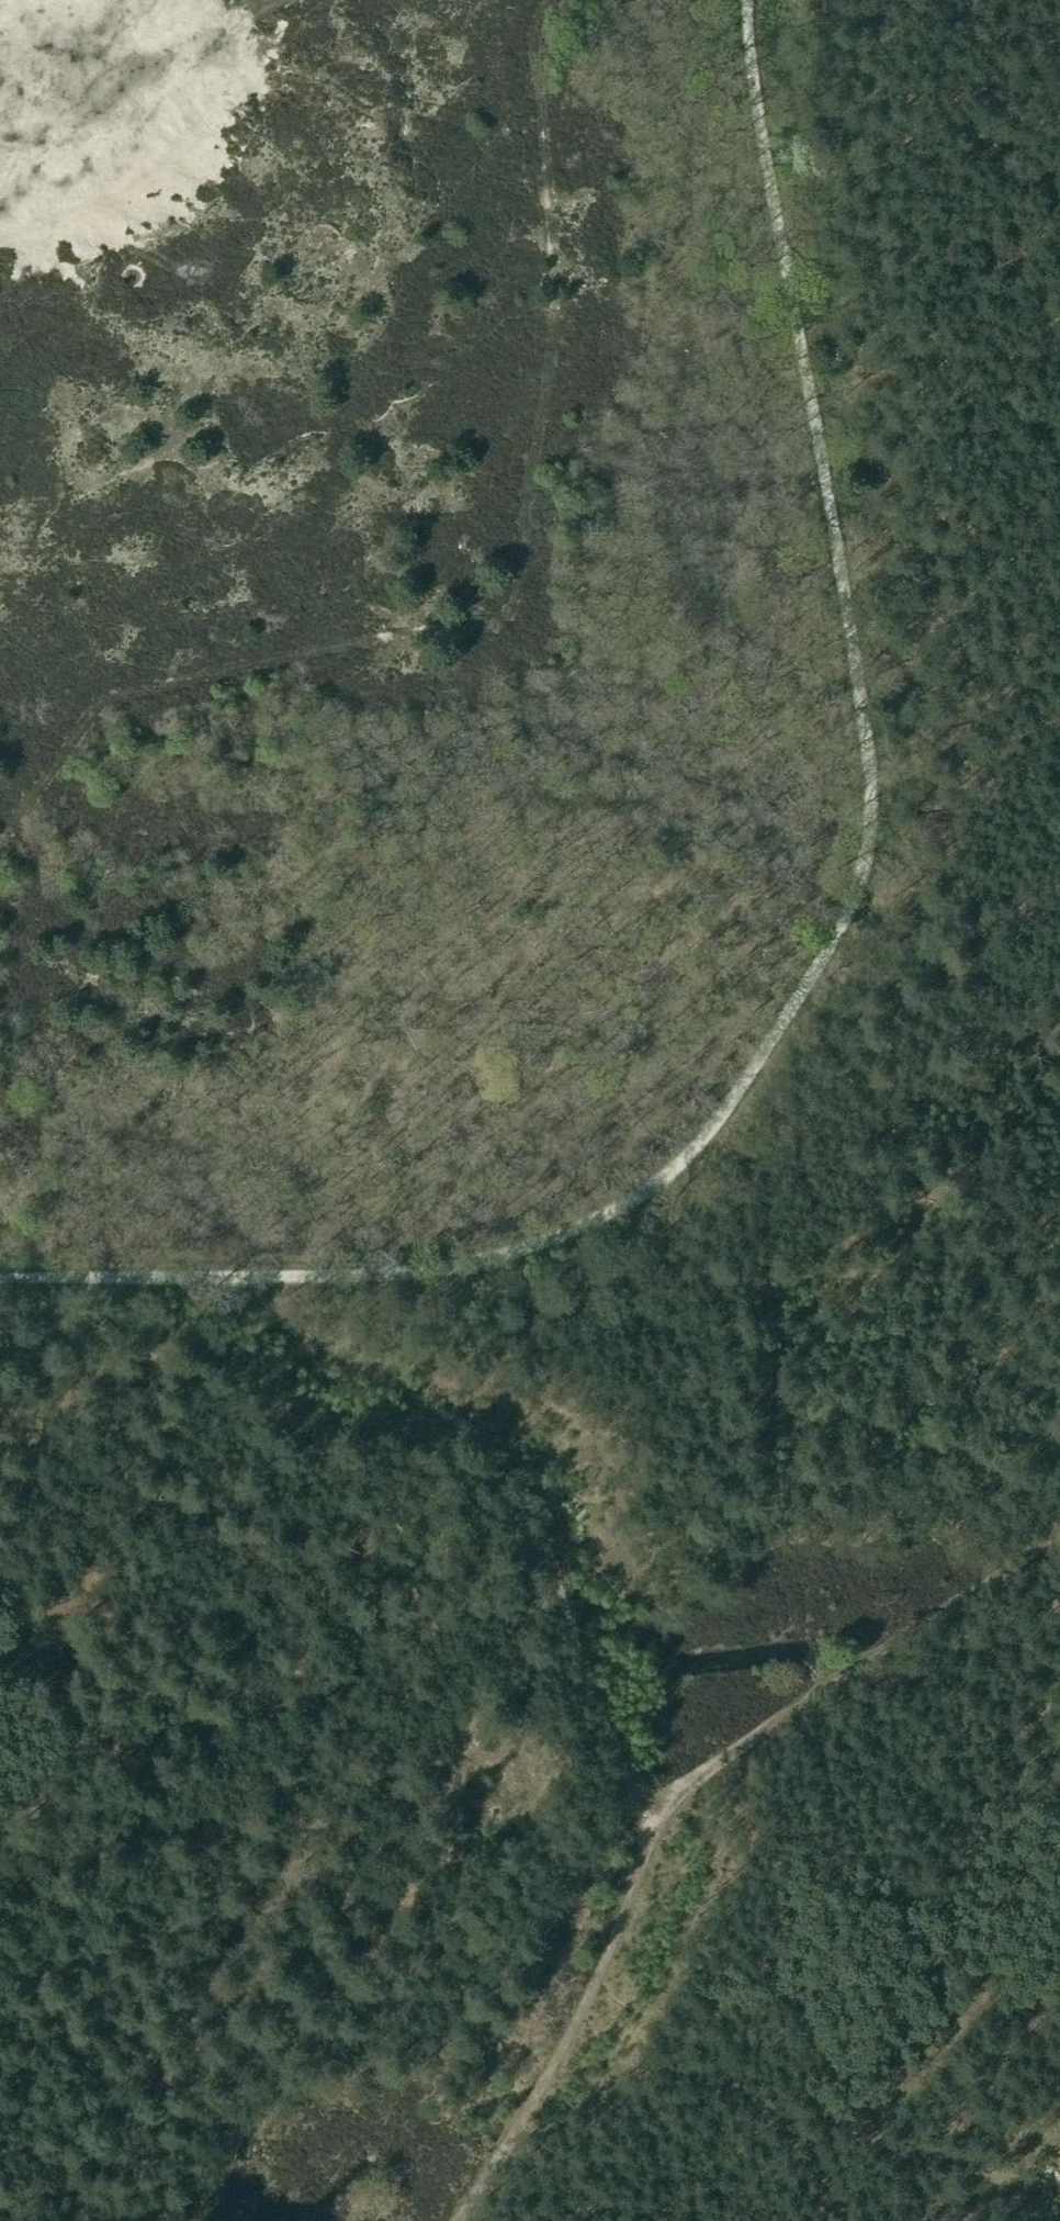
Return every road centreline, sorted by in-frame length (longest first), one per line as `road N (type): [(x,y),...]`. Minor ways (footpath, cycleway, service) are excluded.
road 1 (track): [(1059,1516),(702,1767),(645,1835)]
road 2 (track): [(645,1835),(464,2220)]

